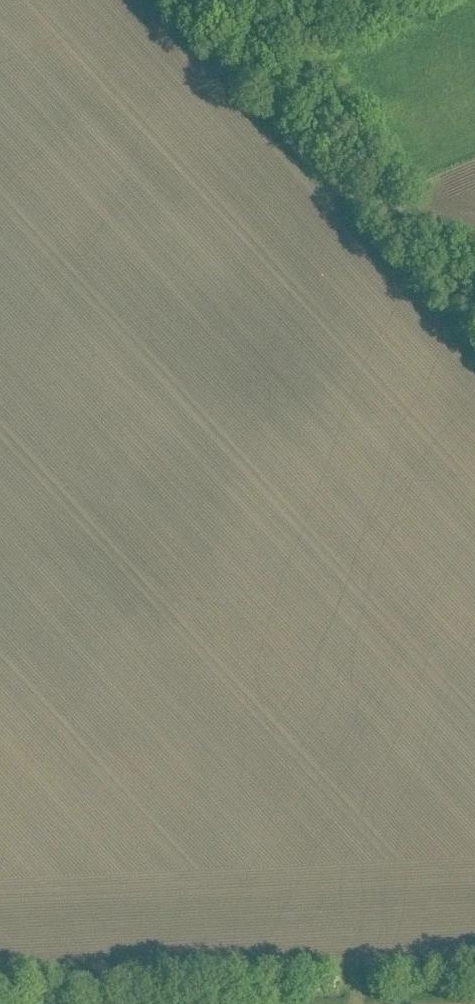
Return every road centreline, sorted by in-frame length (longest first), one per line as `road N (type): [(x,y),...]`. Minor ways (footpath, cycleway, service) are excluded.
road 1 (track): [(474,247),(345,192),(320,171),(276,113),(219,0)]

